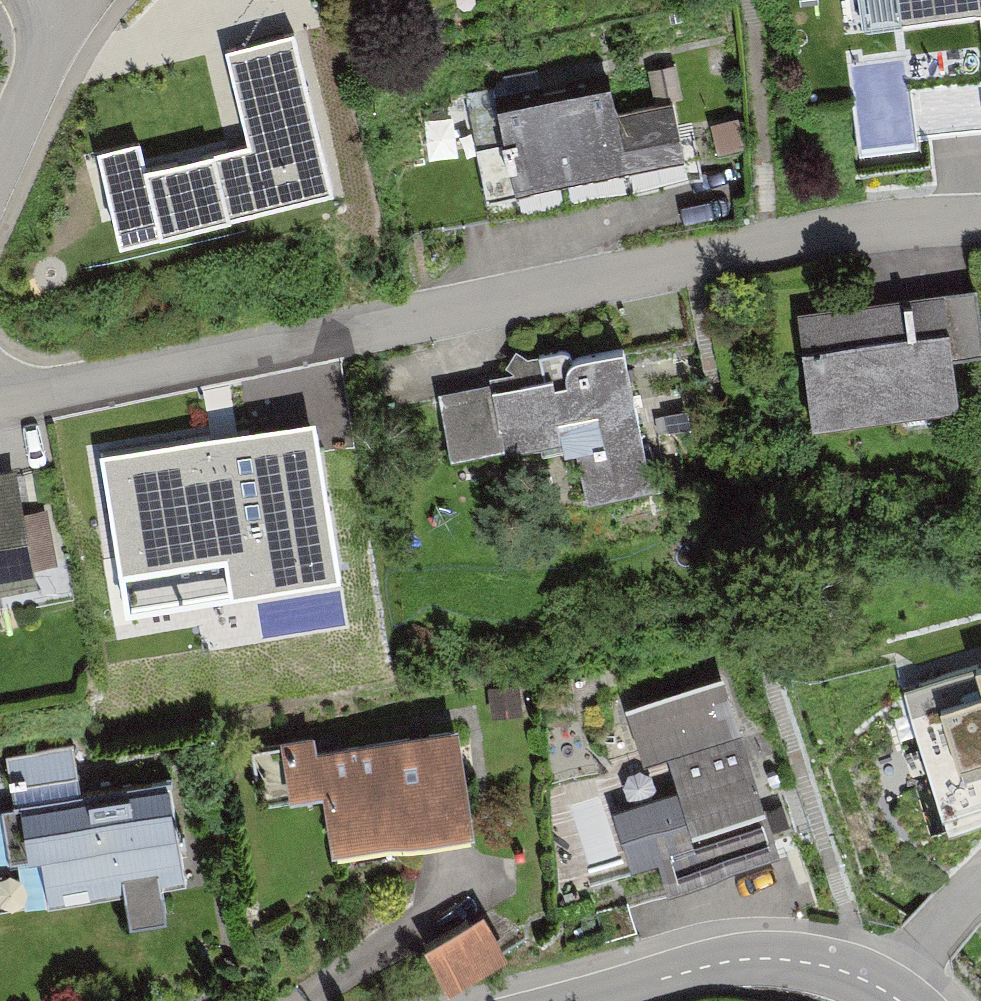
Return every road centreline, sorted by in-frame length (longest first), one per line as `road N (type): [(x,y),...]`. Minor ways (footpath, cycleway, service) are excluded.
road 1 (residential): [(0,395),(40,397),(817,234),(980,219)]
road 2 (residential): [(897,1000),(866,978),(805,962),(730,961),(579,1000)]
road 3 (residential): [(0,162),(54,48),(66,0)]

